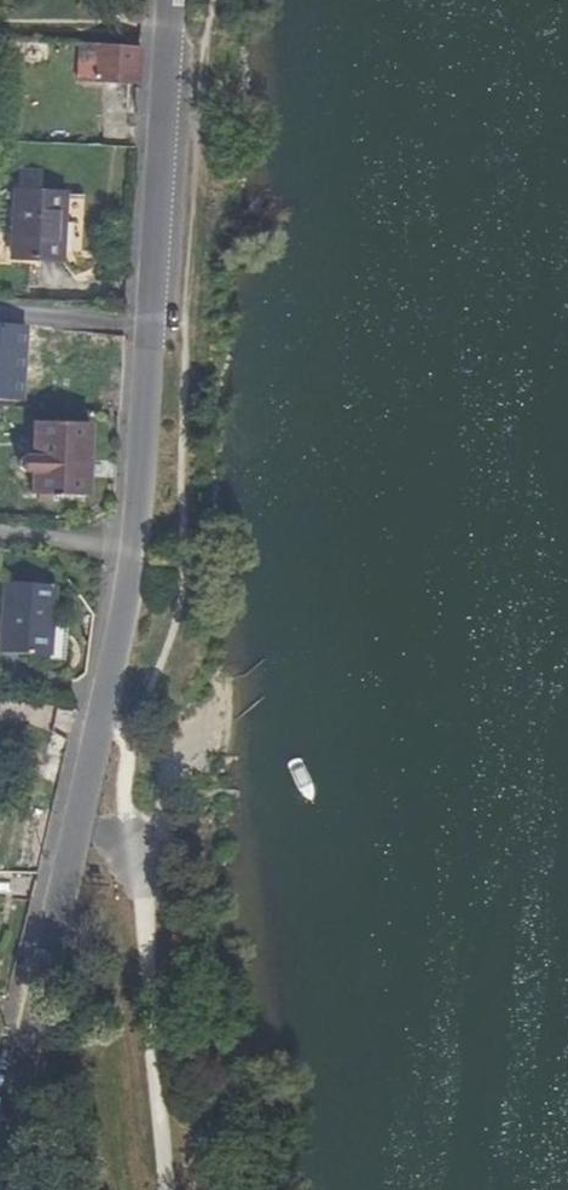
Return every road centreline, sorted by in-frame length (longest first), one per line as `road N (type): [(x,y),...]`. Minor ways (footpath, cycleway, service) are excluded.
road 1 (residential): [(0,1150),(138,544),(172,0)]

